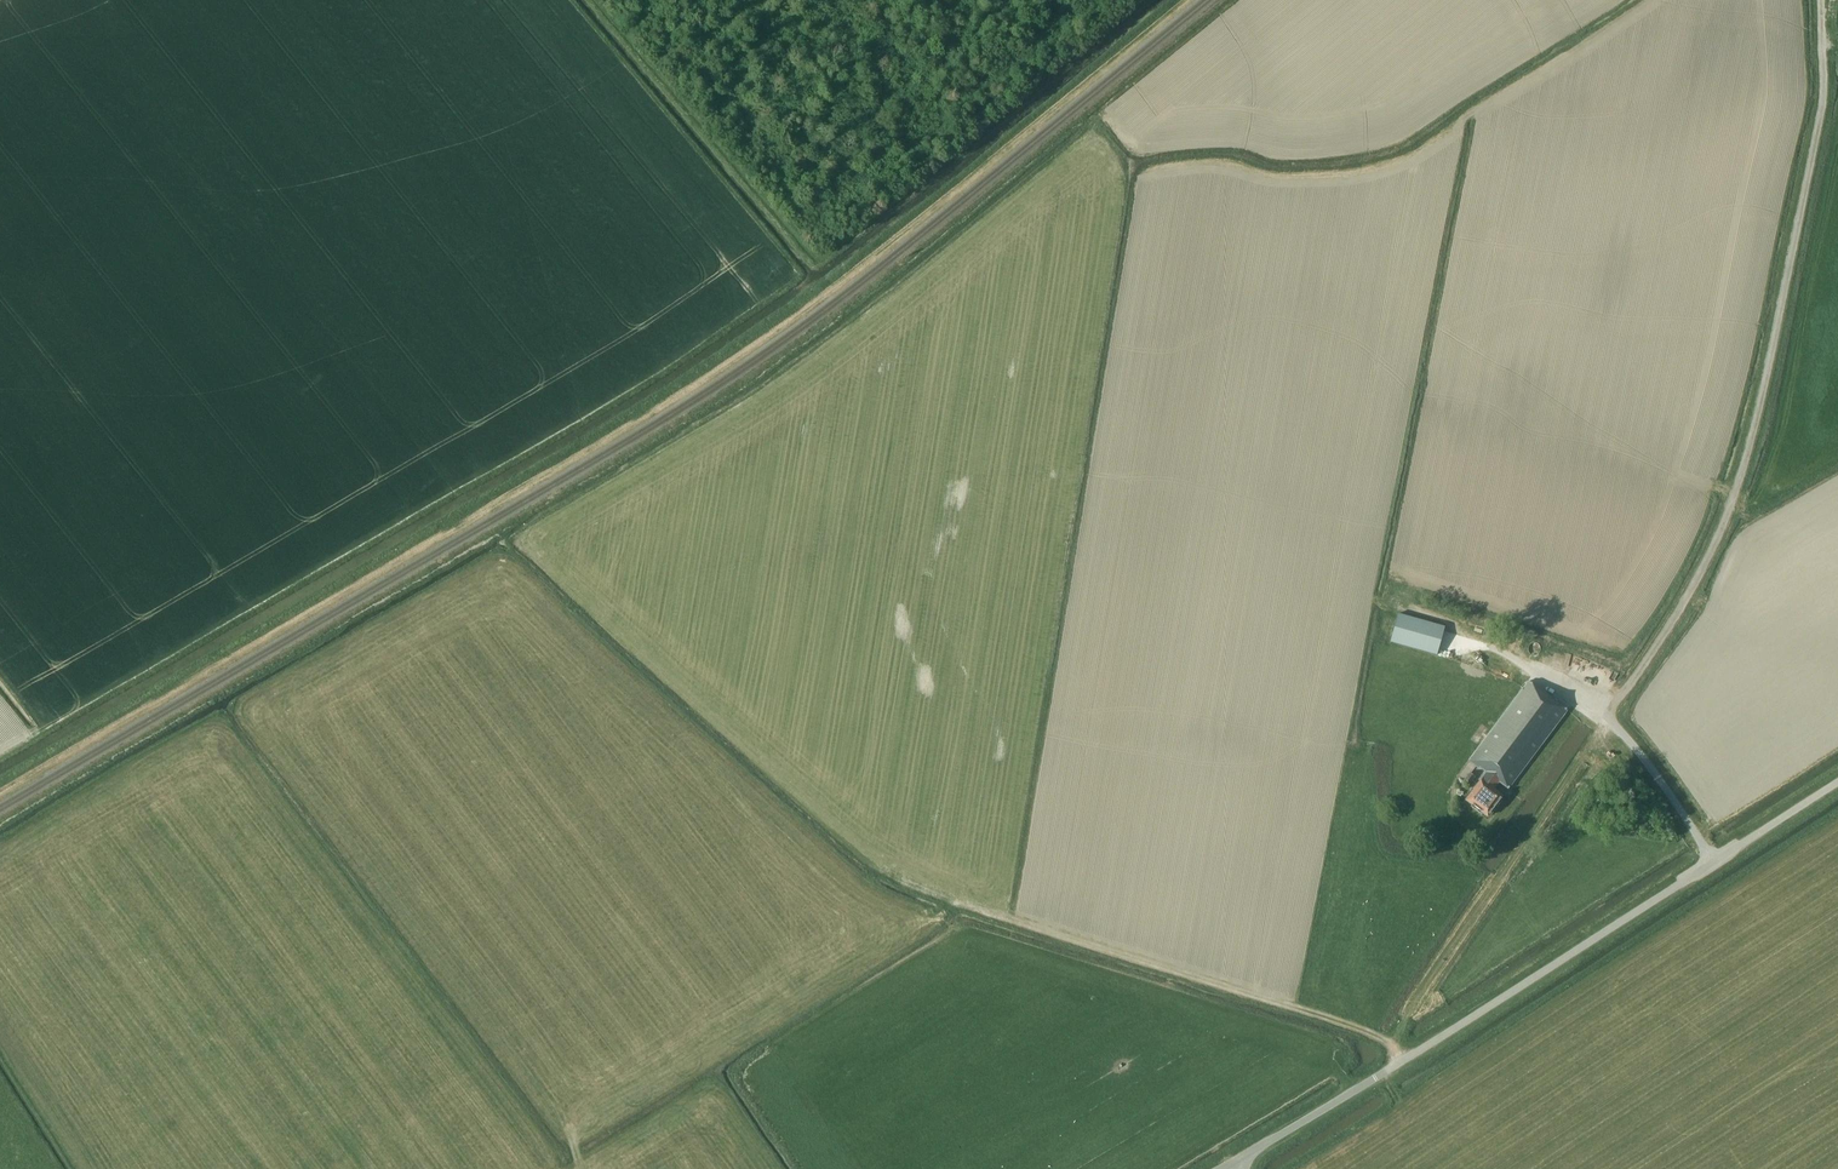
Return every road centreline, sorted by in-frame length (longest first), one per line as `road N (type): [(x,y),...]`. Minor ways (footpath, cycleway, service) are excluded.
road 1 (track): [(1822,0),(1824,98),(1749,453),(1716,546),(1683,606),(1603,716)]
road 2 (unclassified): [(1227,1166),(1837,782)]

